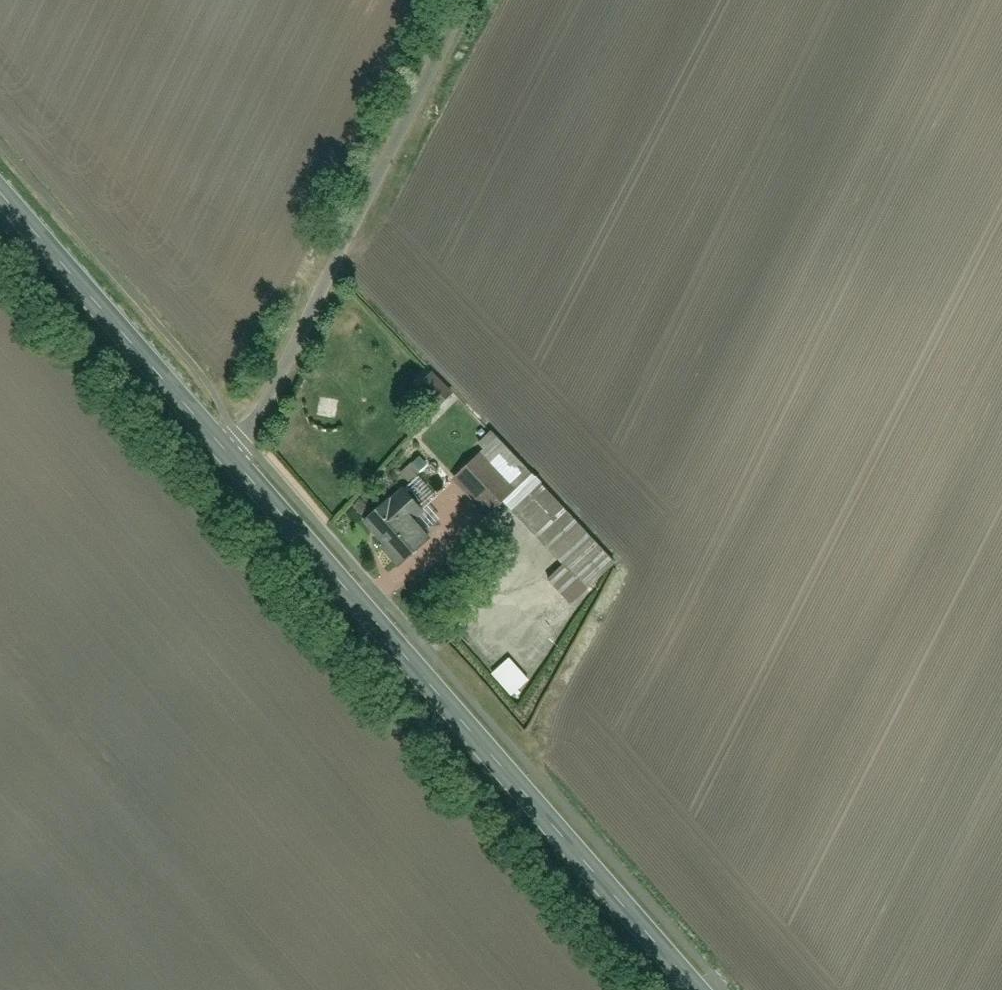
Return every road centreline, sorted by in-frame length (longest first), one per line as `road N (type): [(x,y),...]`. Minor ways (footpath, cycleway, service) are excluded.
road 1 (tertiary): [(242,463),(703,989)]
road 2 (unclassified): [(478,0),(242,463)]
road 3 (tertiary): [(0,186),(242,463)]

